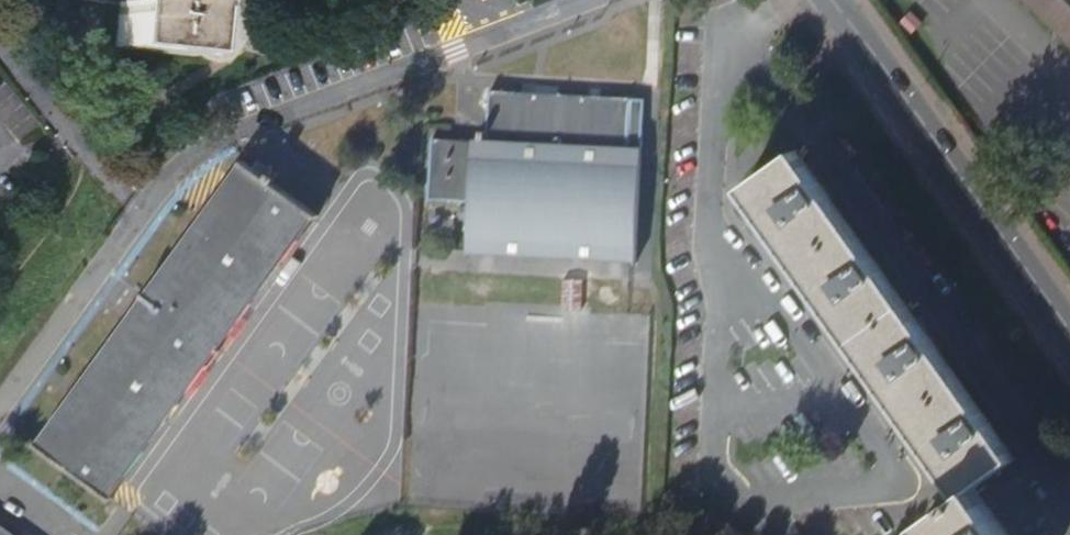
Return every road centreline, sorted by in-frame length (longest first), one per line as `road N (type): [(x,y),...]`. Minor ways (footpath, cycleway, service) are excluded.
road 1 (tertiary): [(1069,332),(832,0)]

